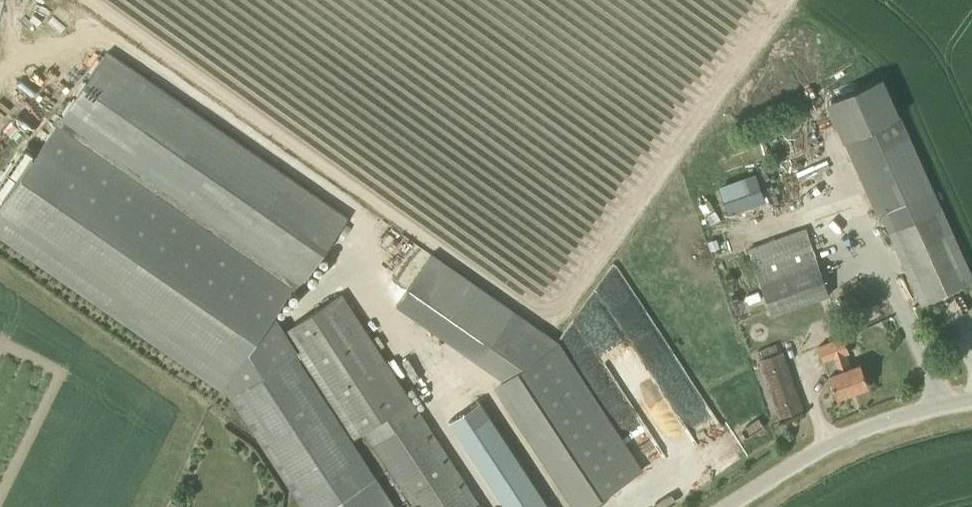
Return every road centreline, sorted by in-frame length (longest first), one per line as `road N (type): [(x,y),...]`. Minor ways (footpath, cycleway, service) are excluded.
road 1 (unclassified): [(971,404),(924,410),(819,449),(729,506)]

